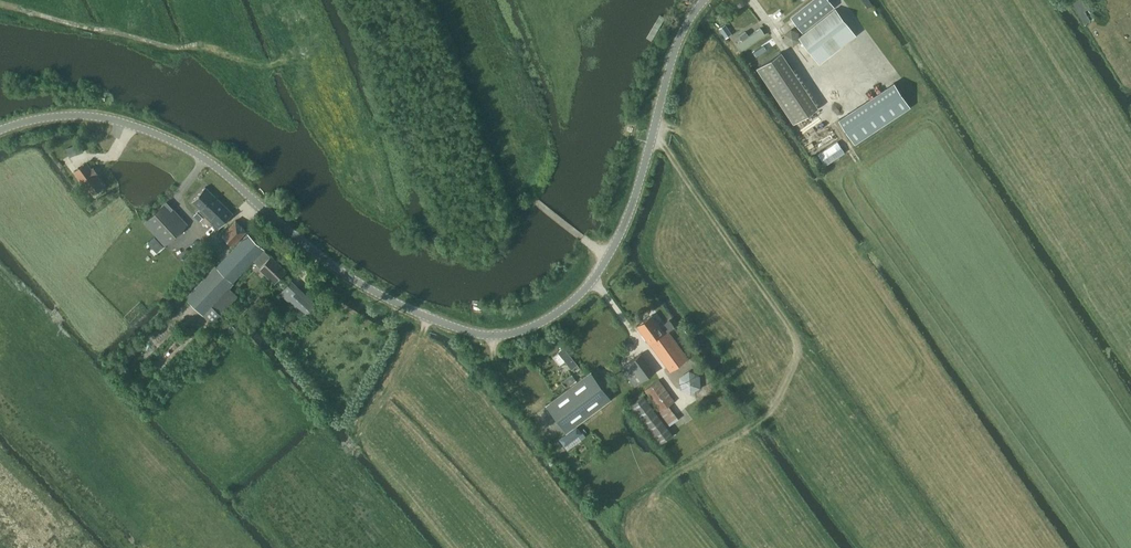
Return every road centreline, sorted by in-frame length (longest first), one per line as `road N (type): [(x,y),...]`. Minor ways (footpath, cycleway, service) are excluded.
road 1 (unclassified): [(0,132),(72,116),(161,136),(326,263),(419,313),(485,333),(515,333),(550,319),(591,285),(613,247),(678,46),(708,0)]
road 2 (track): [(338,464),(417,354),(428,315)]

